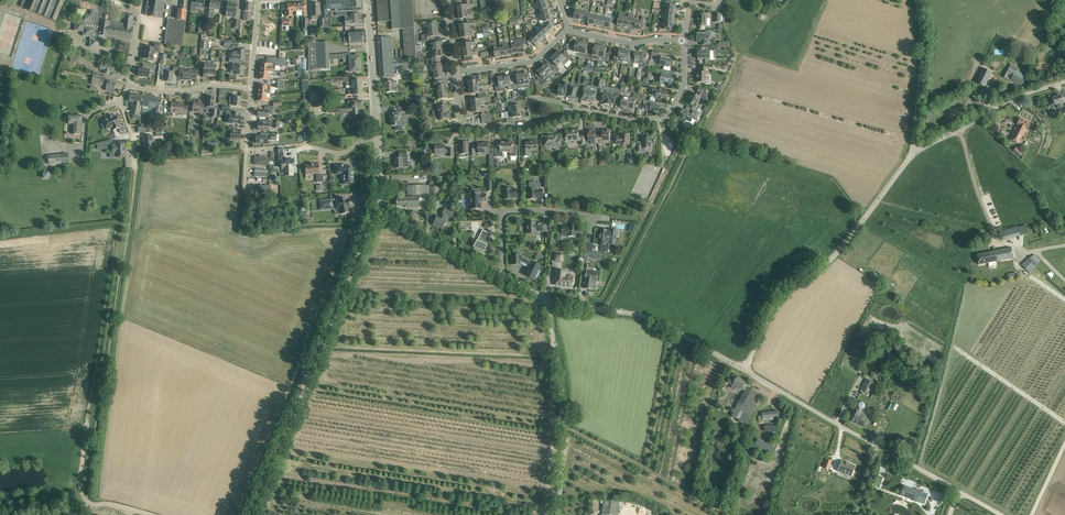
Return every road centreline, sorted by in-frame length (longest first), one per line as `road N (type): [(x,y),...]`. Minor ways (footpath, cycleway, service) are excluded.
road 1 (track): [(605,309),(737,62),(718,2)]
road 2 (unclassified): [(250,514),(377,210)]
road 3 (unclassified): [(744,368),(768,315),(849,240),(913,153)]
road 4 (unclassified): [(744,368),(639,314),(548,306)]
road 5 (unclassified): [(559,514),(564,416),(548,306)]
road 6 (unclassified): [(913,153),(1022,95),(1064,82)]
road 7 (residential): [(502,275),(504,214),(607,219)]
road 8 (unclassified): [(913,153),(923,44),(917,0)]
road 9 (unclassified): [(877,444),(744,368)]
road 10 (track): [(1002,514),(877,444)]
road 11 (unclassified): [(502,275),(377,210)]
road 12 (unclassified): [(377,139),(367,0)]
road 13 (residential): [(456,71),(532,63),(568,31)]
road 14 (residential): [(531,124),(464,125),(456,71)]
road 15 (residential): [(251,89),(130,85)]

